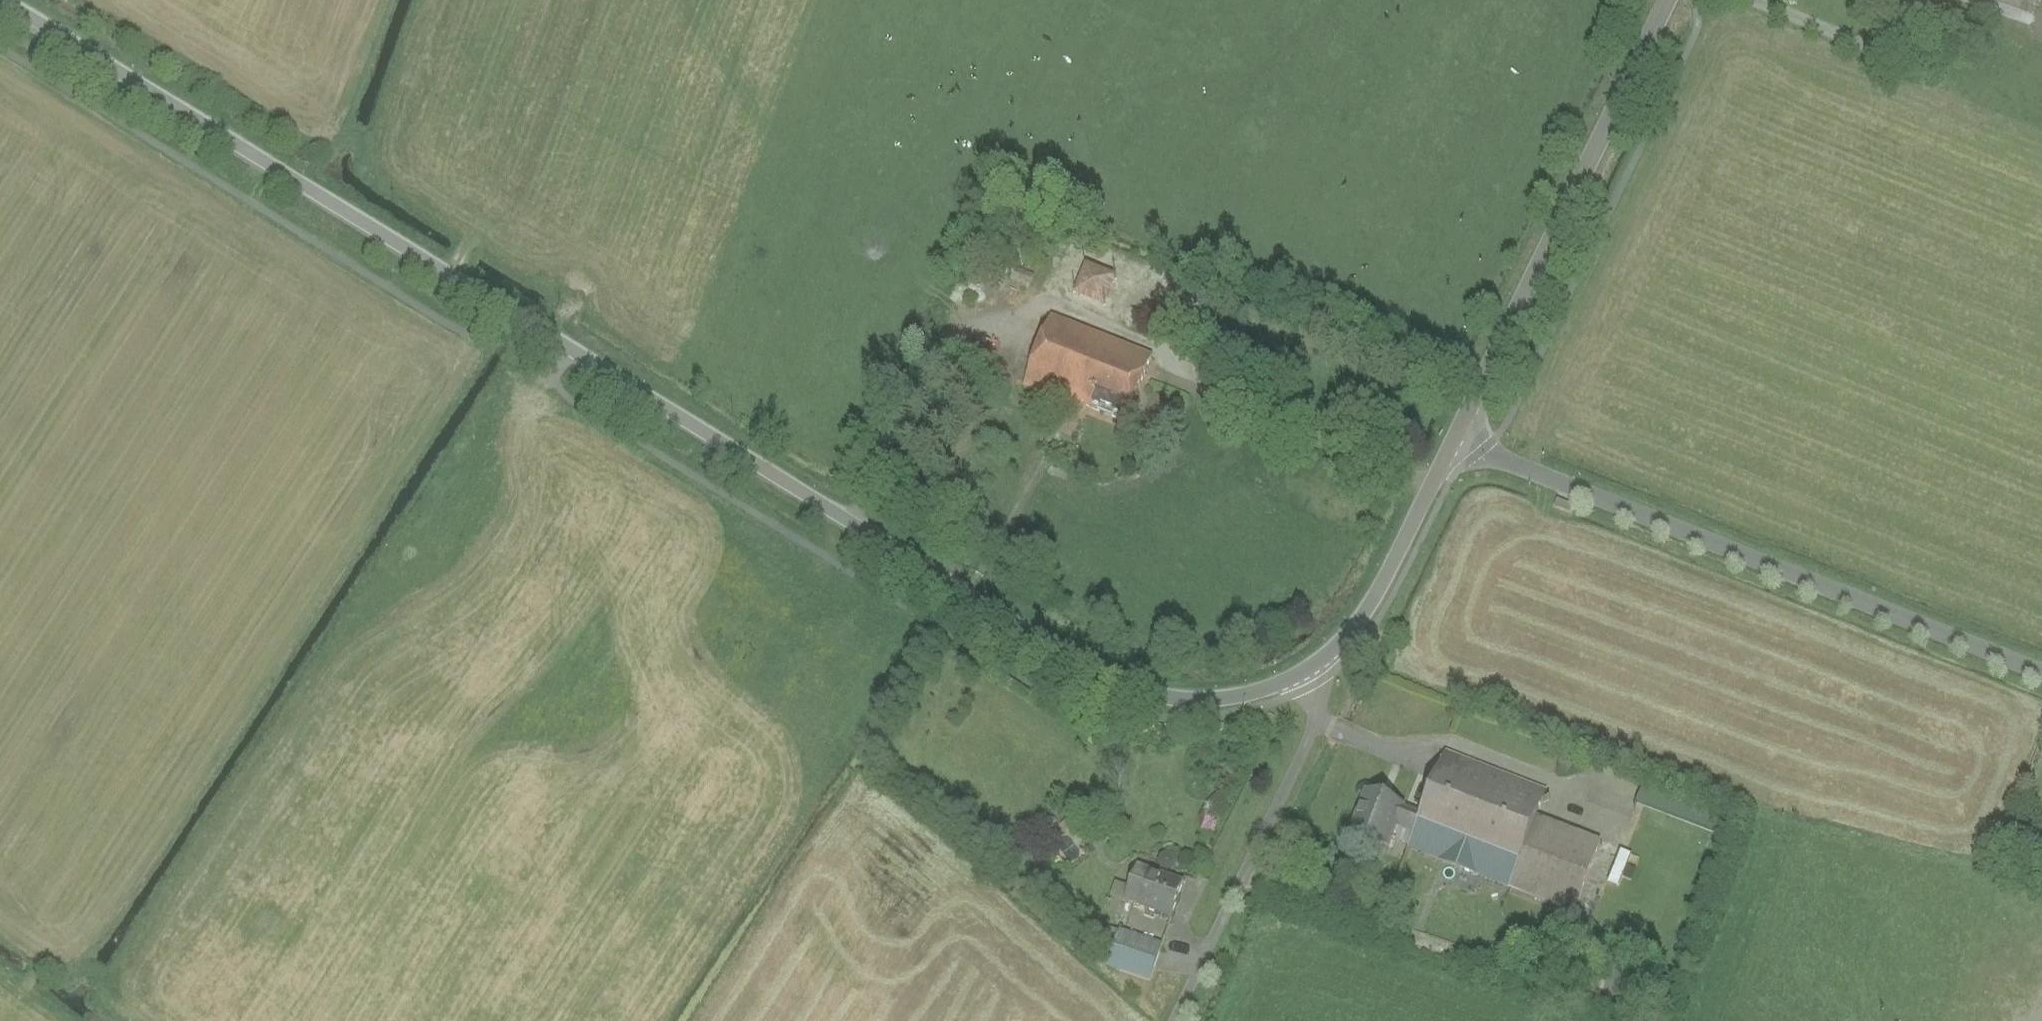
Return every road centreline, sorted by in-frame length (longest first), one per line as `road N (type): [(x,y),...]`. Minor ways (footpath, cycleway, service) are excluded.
road 1 (tertiary): [(0,2),(1103,678),(1157,697),(1212,701),(1265,692),(1314,670)]
road 2 (tertiary): [(1456,442),(2041,671)]
road 3 (secondary): [(1456,442),(1668,0)]
road 4 (unclassified): [(1314,670),(1315,722),(1296,771),(1176,1020)]
road 5 (tertiary): [(1314,670),(1365,616),(1456,442)]

